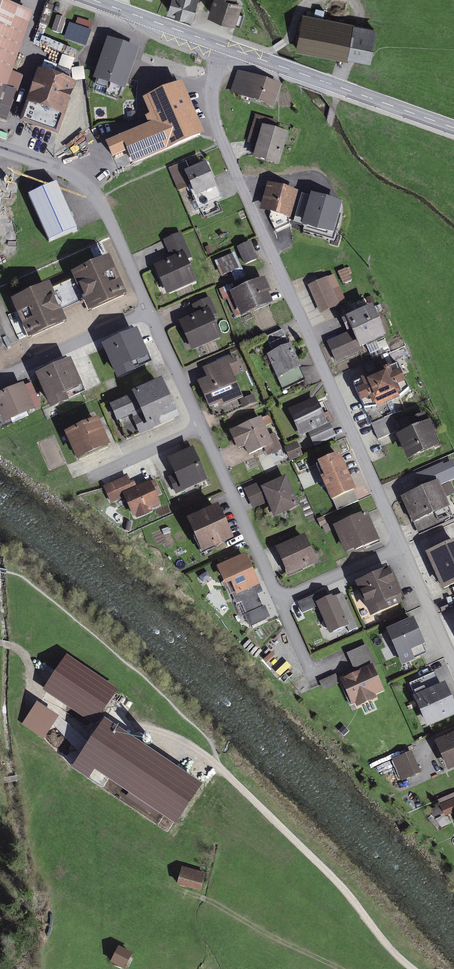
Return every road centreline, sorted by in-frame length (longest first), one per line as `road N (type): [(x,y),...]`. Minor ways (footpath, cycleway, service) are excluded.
road 1 (residential): [(399,547),(224,150),(212,97),(225,46)]
road 2 (secondary): [(453,128),(225,46)]
road 3 (residential): [(152,315),(96,197),(69,176),(0,150)]
road 4 (track): [(299,845),(195,749),(109,724)]
road 5 (residential): [(279,601),(202,431)]
road 6 (track): [(410,968),(299,845)]
road 7 (residential): [(152,315),(0,377)]
road 8 (track): [(204,899),(339,968)]
road 9 (secondary): [(225,46),(93,0)]
road 10 (residential): [(453,672),(399,547)]
road 11 (residential): [(399,547),(279,601)]
road 12 (residential): [(202,431),(152,315)]

